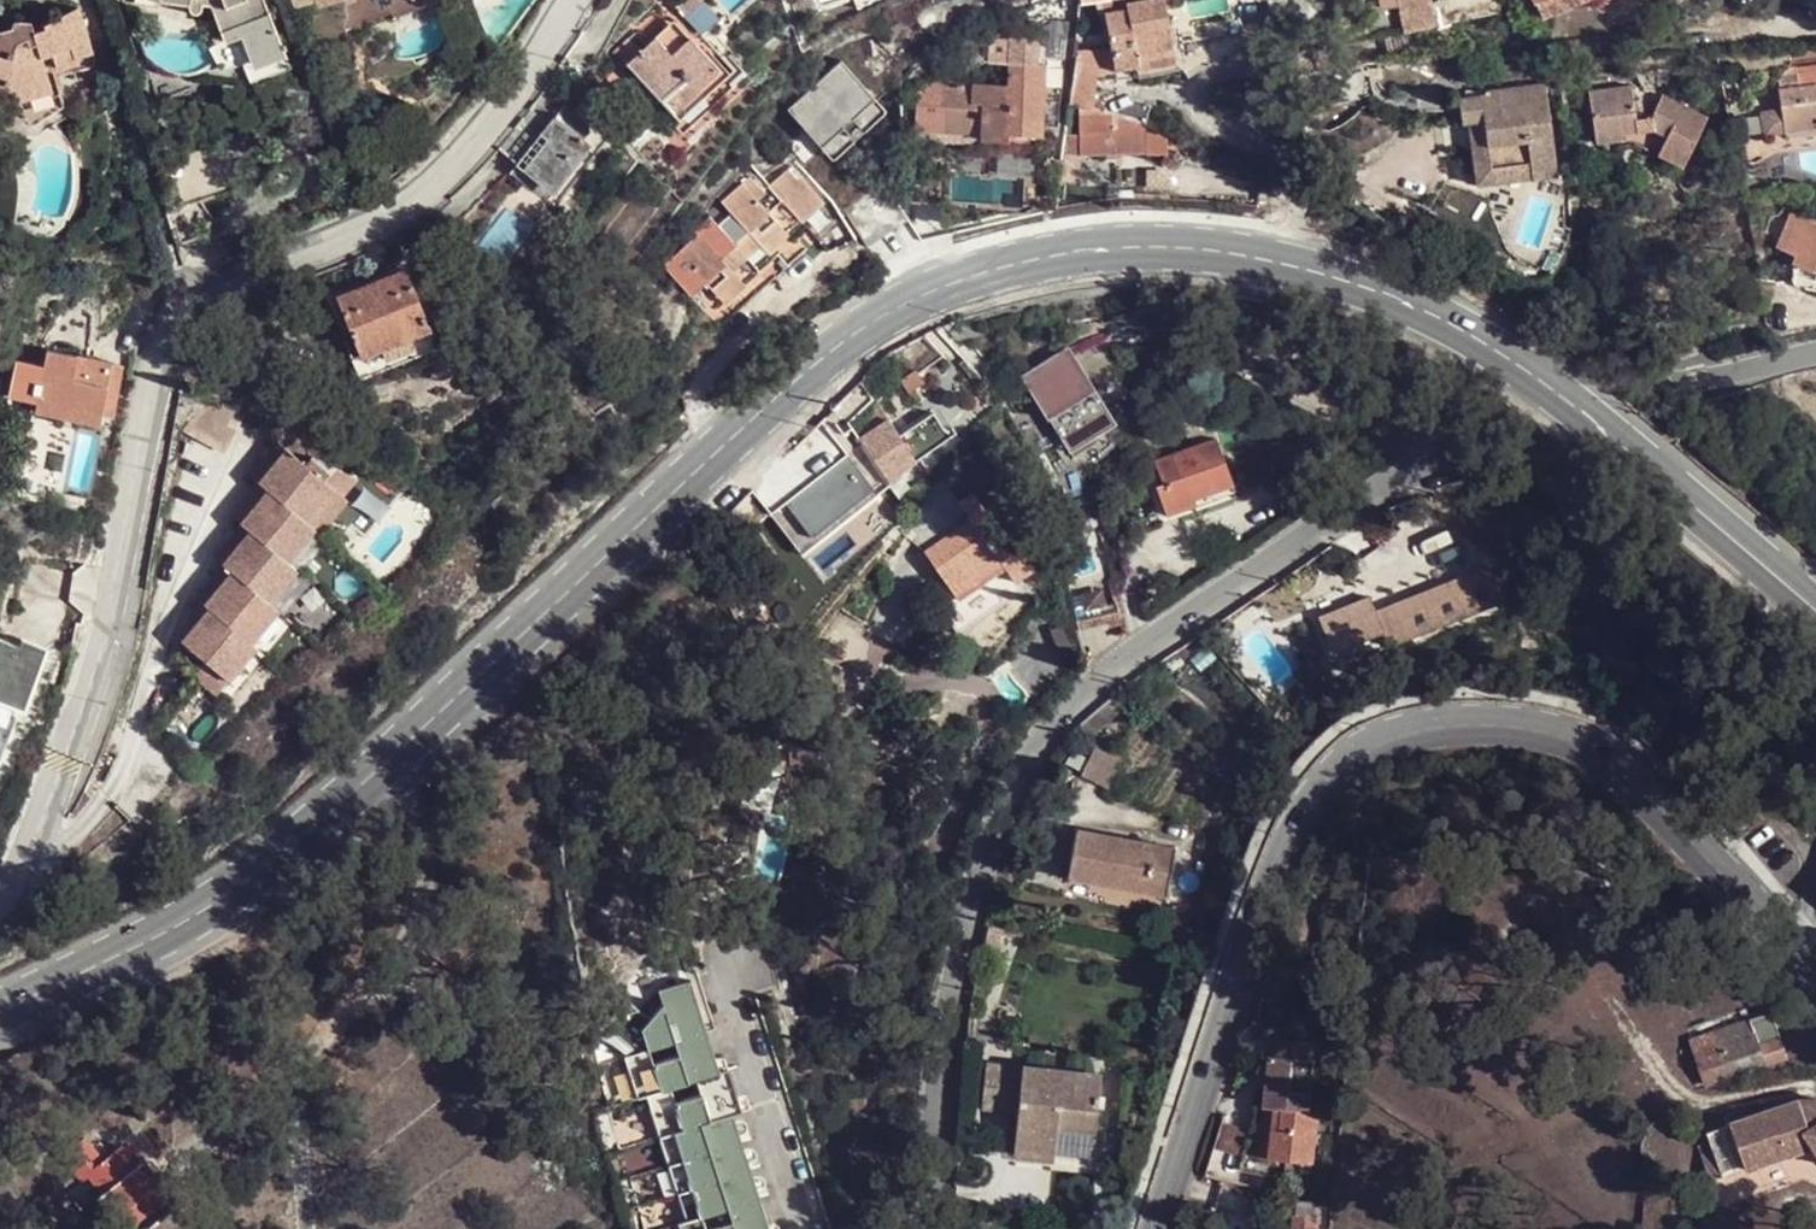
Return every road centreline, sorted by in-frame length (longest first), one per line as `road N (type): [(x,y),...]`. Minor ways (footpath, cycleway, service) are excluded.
road 1 (primary): [(1815,606),(1522,363),(1433,311),(1267,256),(1179,246),(990,268),(895,307),(808,373),(303,835),(183,922),(0,1012)]
road 2 (unclassified): [(927,1228),(954,967),(1012,785),(1067,710),(1401,472),(1618,398),(1815,356)]
road 3 (residential): [(0,892),(44,806),(86,686),(151,368),(180,312),(247,266),(381,219),(443,175),(490,122),(571,0)]
road 4 (tertiary): [(1815,978),(1629,774),(1581,742),(1509,724),(1389,736),(1332,776),(1277,875),(1158,1228)]

